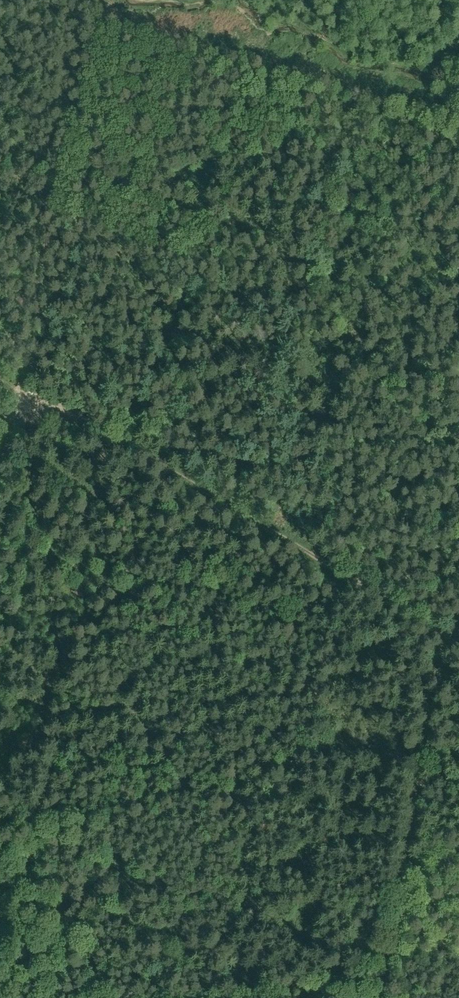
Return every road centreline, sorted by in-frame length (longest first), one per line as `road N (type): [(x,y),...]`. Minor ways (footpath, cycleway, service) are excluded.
road 1 (track): [(0,384),(31,389),(458,646)]
road 2 (track): [(458,616),(383,997)]

